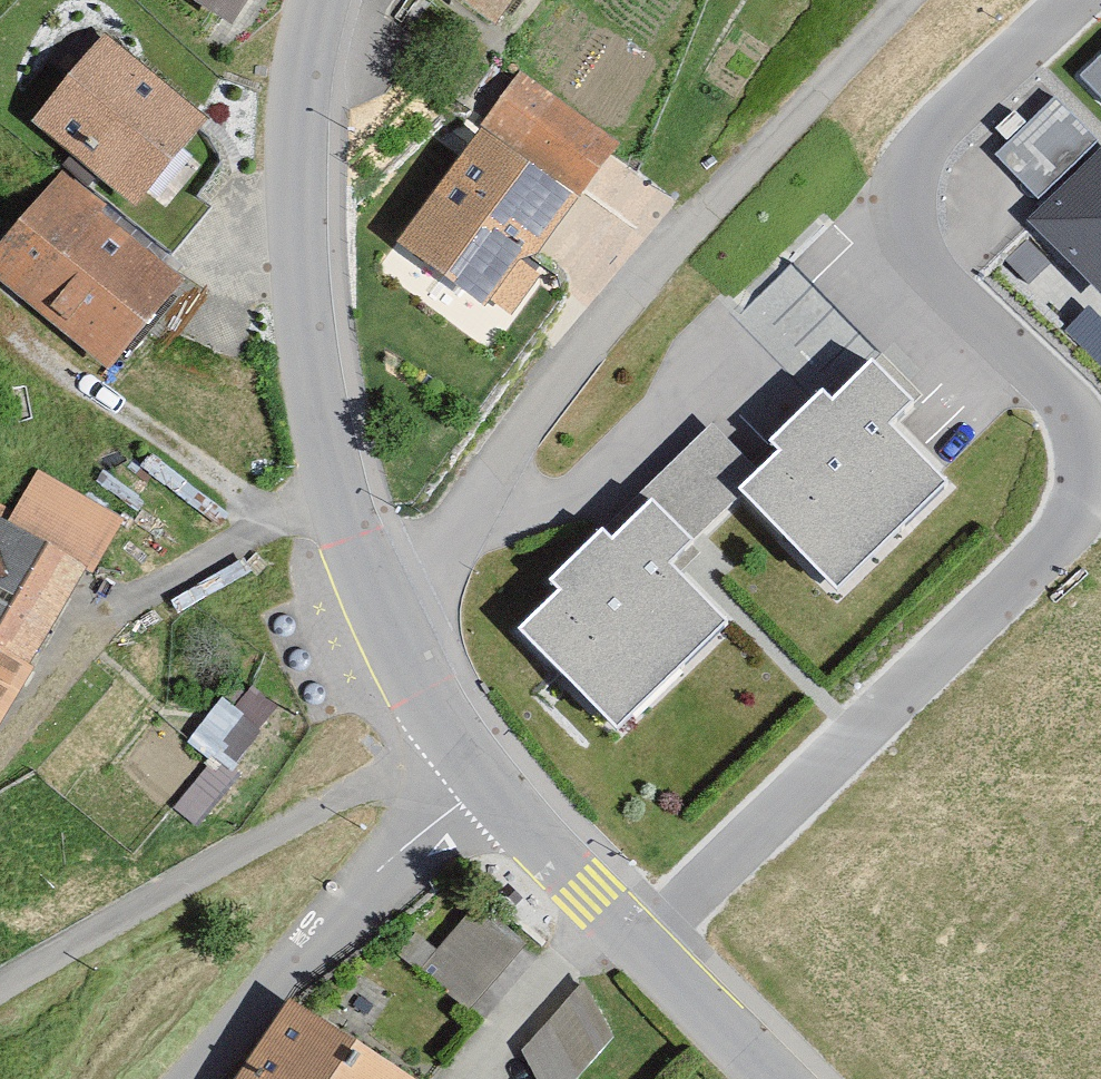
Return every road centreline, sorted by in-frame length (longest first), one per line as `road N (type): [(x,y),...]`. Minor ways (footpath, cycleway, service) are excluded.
road 1 (residential): [(638,938),(1047,549),(1078,500),(1084,456),(1066,410),(926,262),(912,235),(905,193),(941,125),(1072,0)]
road 2 (residential): [(394,632),(516,439),(611,313),(904,0)]
road 3 (unclassified): [(394,632),(335,488),(302,316),(295,129),(316,0)]
road 4 (unclassified): [(193,1078),(355,893),(491,781)]
road 5 (residential): [(491,781),(638,938)]
road 6 (residential): [(638,938),(767,1078)]
road 7 (unclassified): [(491,781),(454,734),(394,632)]

